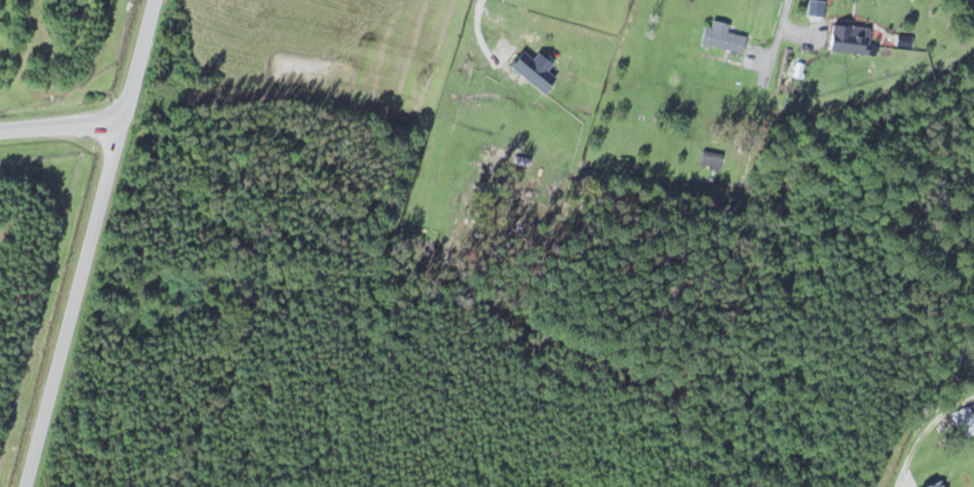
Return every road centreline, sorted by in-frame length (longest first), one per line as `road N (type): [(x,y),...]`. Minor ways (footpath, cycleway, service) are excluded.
road 1 (residential): [(27,486),(154,0)]
road 2 (residential): [(0,129),(125,121)]
road 3 (track): [(897,486),(925,429),(973,397)]

